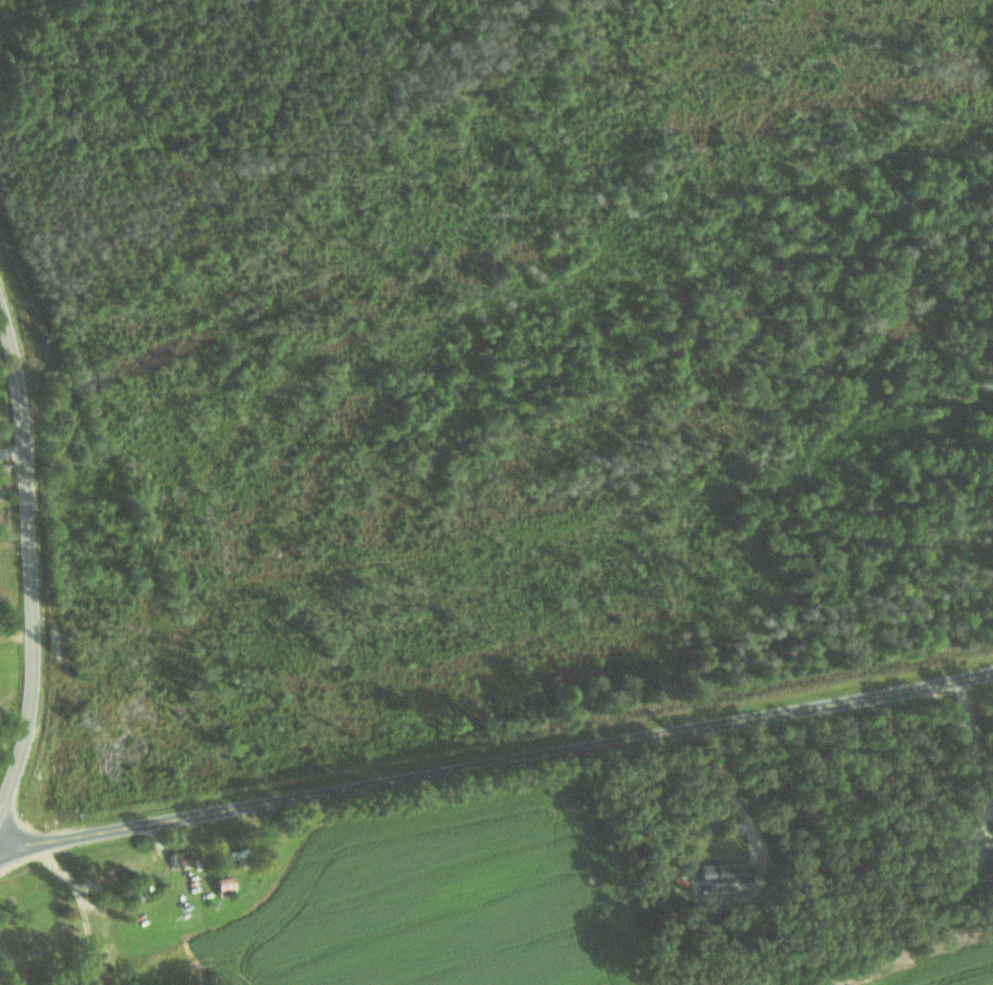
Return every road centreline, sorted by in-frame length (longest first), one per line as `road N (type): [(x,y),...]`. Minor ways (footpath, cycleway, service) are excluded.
road 1 (residential): [(0,843),(155,824),(992,672)]
road 2 (residential): [(0,809),(26,738),(35,676),(23,420),(0,311)]

